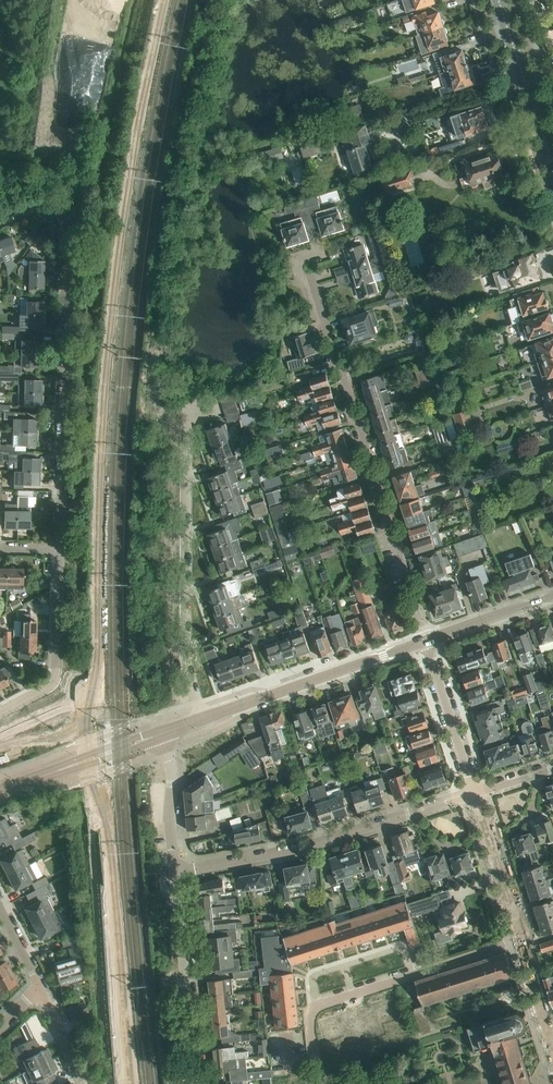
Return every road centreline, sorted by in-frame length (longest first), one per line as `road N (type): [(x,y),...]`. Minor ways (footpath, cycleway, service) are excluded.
road 1 (residential): [(280,691),(203,702),(193,688),(185,638),(189,398)]
road 2 (residential): [(426,642),(312,278)]
road 3 (residential): [(59,548),(67,229),(55,209)]
road 4 (residential): [(174,872),(292,850),(474,792)]
road 5 (residential): [(474,792),(549,1030)]
road 6 (residential): [(197,1083),(174,872)]
road 7 (residential): [(0,712),(53,680),(59,548)]
road 8 (secondary): [(552,165),(499,0)]
road 9 (residential): [(426,642),(474,792)]
road 10 (residential): [(280,691),(426,642)]
road 11 (residential): [(426,642),(552,597)]

